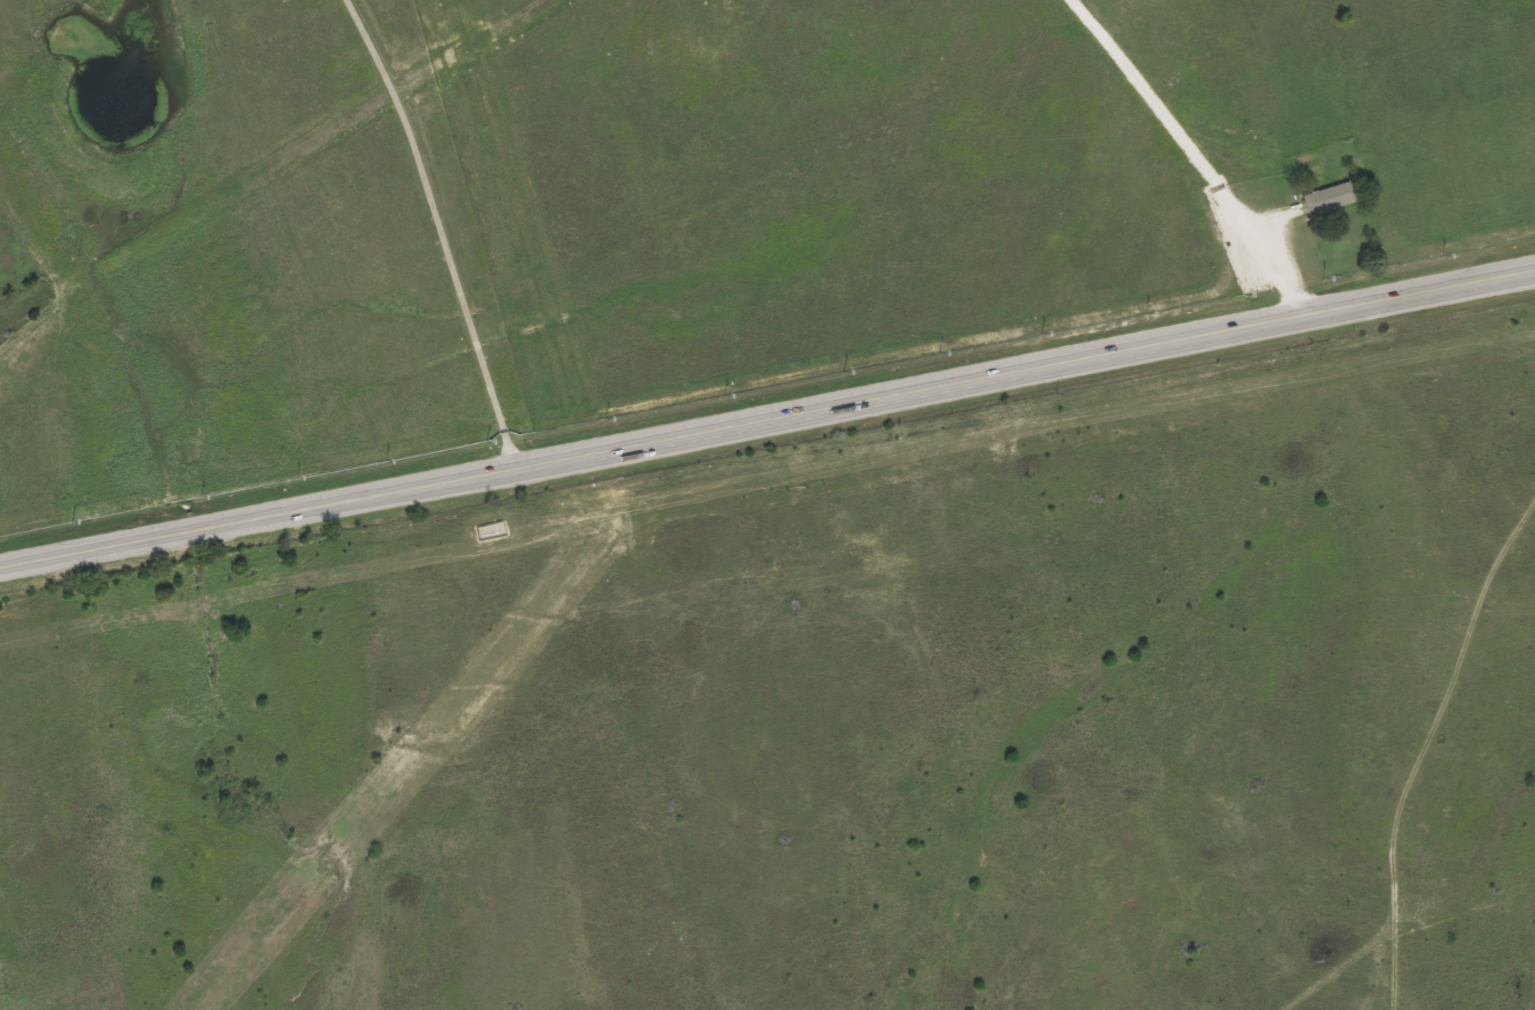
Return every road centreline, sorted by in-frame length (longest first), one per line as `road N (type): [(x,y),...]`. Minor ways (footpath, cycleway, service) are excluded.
road 1 (trunk): [(0,574),(1534,271)]

